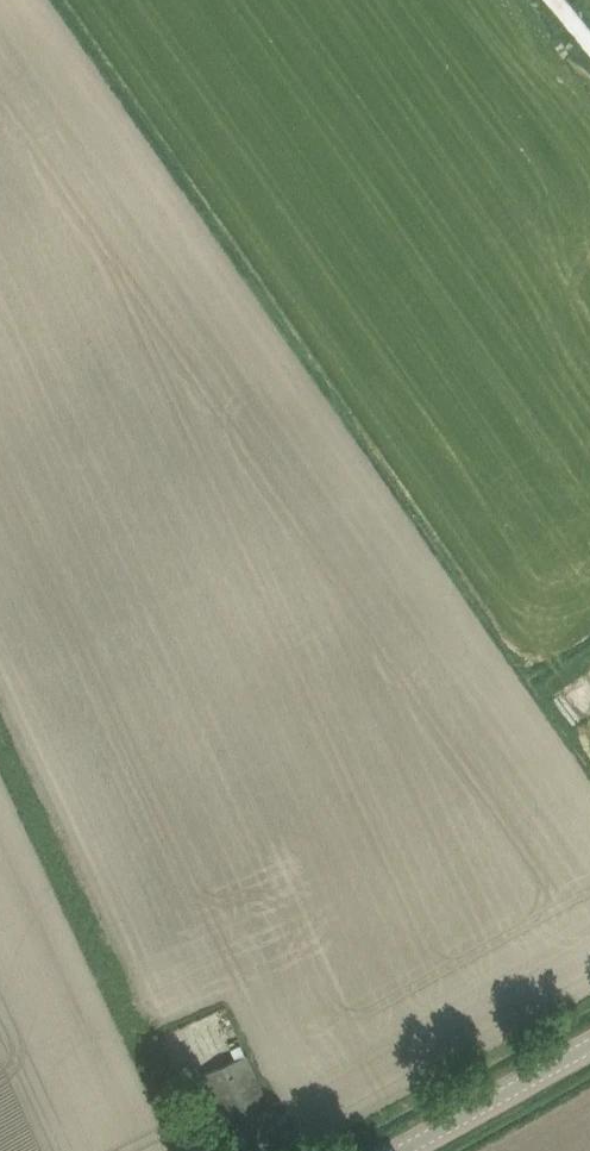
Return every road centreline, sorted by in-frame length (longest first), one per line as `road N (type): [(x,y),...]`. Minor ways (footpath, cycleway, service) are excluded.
road 1 (tertiary): [(401,1150),(589,1048)]

